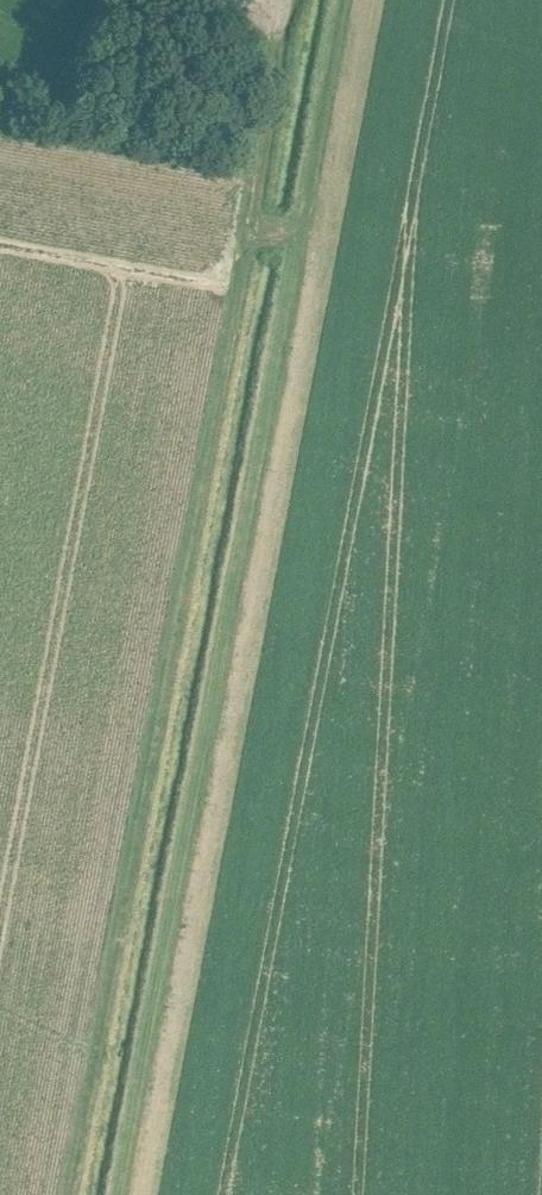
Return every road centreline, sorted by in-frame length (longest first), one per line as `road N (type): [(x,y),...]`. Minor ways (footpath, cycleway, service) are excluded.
road 1 (track): [(71,1194),(250,237),(278,8)]
road 2 (track): [(296,234),(119,1194)]
road 3 (track): [(250,237),(296,234),(341,0)]

